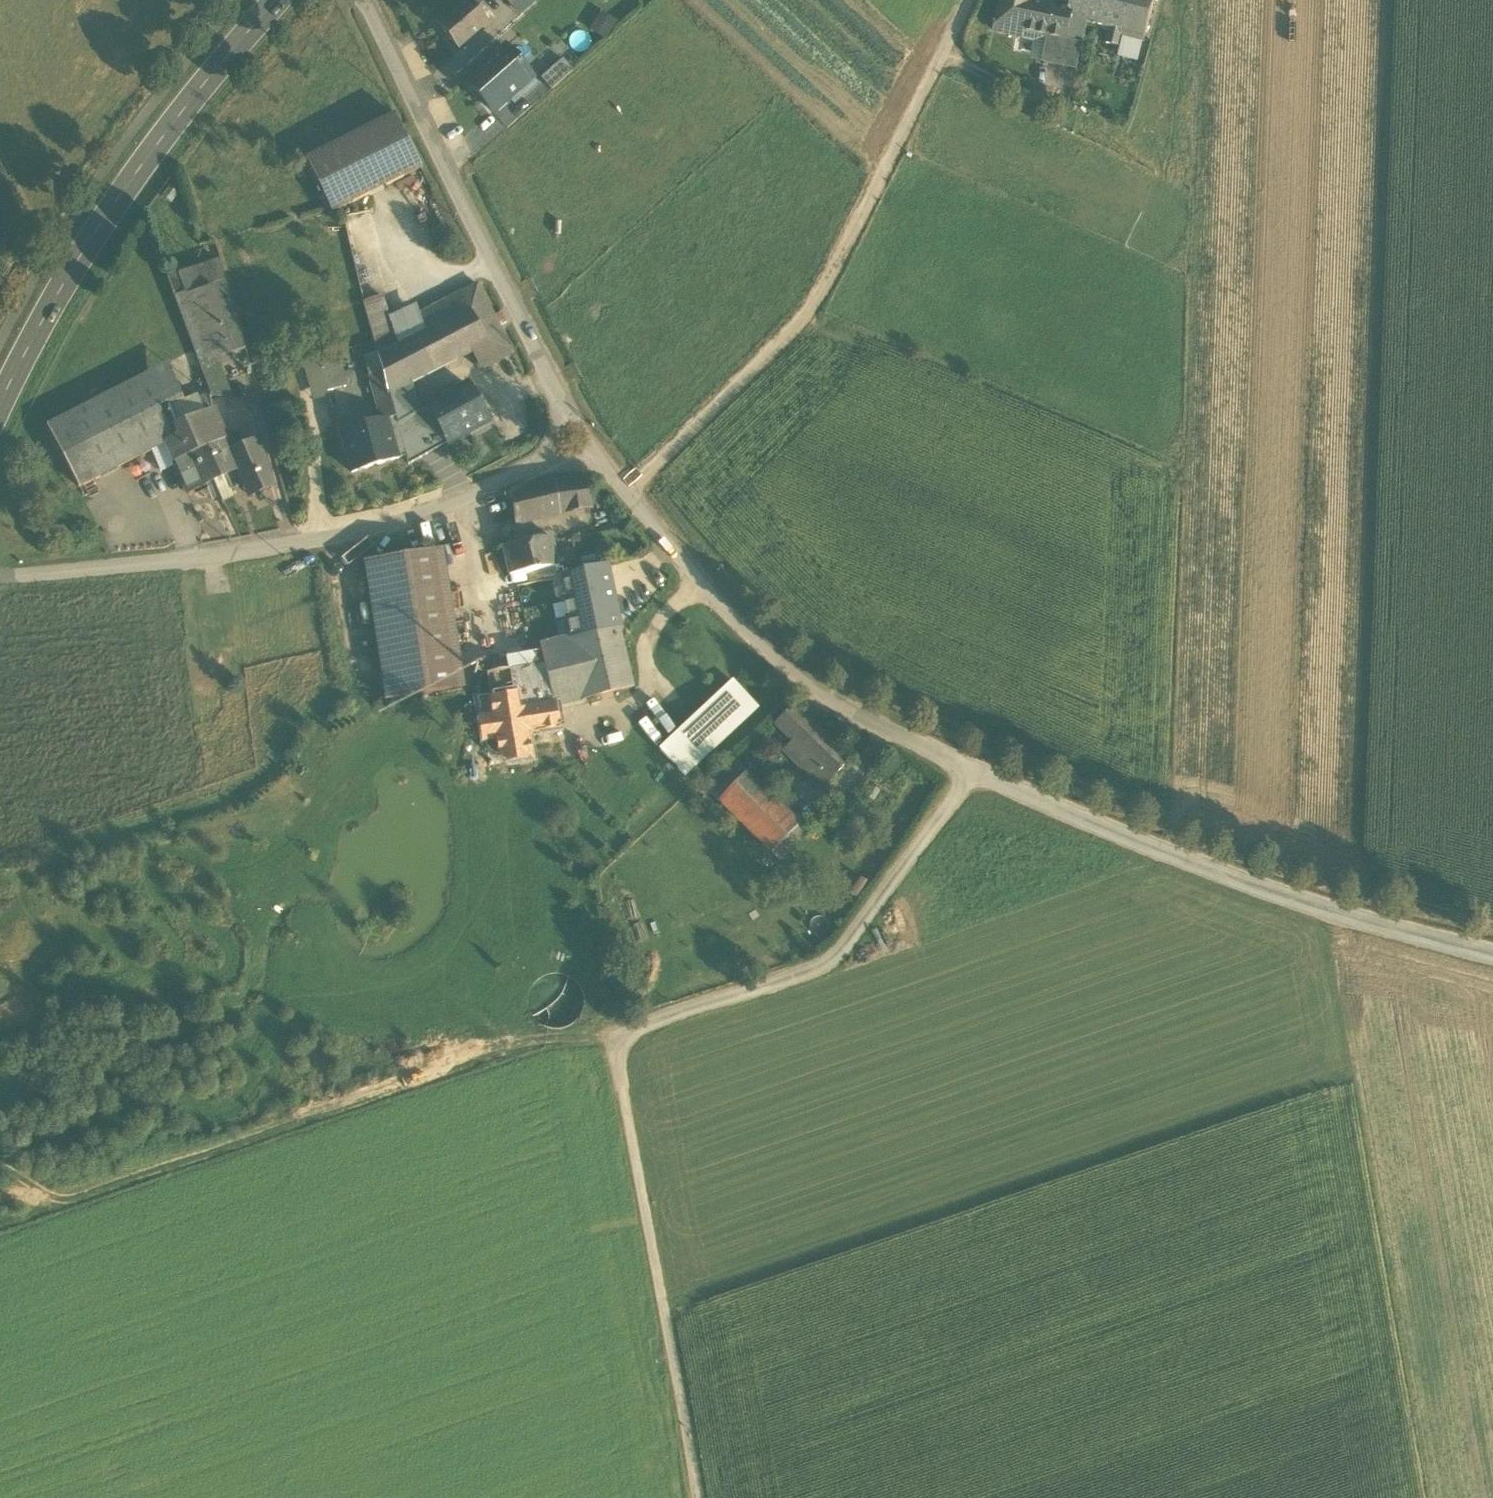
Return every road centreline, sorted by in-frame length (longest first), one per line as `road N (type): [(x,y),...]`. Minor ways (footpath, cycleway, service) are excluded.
road 1 (residential): [(581,446),(776,663),(974,770),(1174,858),(1492,959)]
road 2 (track): [(697,1497),(614,1034),(830,959),(974,770)]
road 3 (unclassified): [(581,446),(422,514),(225,555),(0,576)]
road 4 (residential): [(369,0),(581,446)]
road 5 (tertiary): [(0,397),(88,239),(275,0)]

